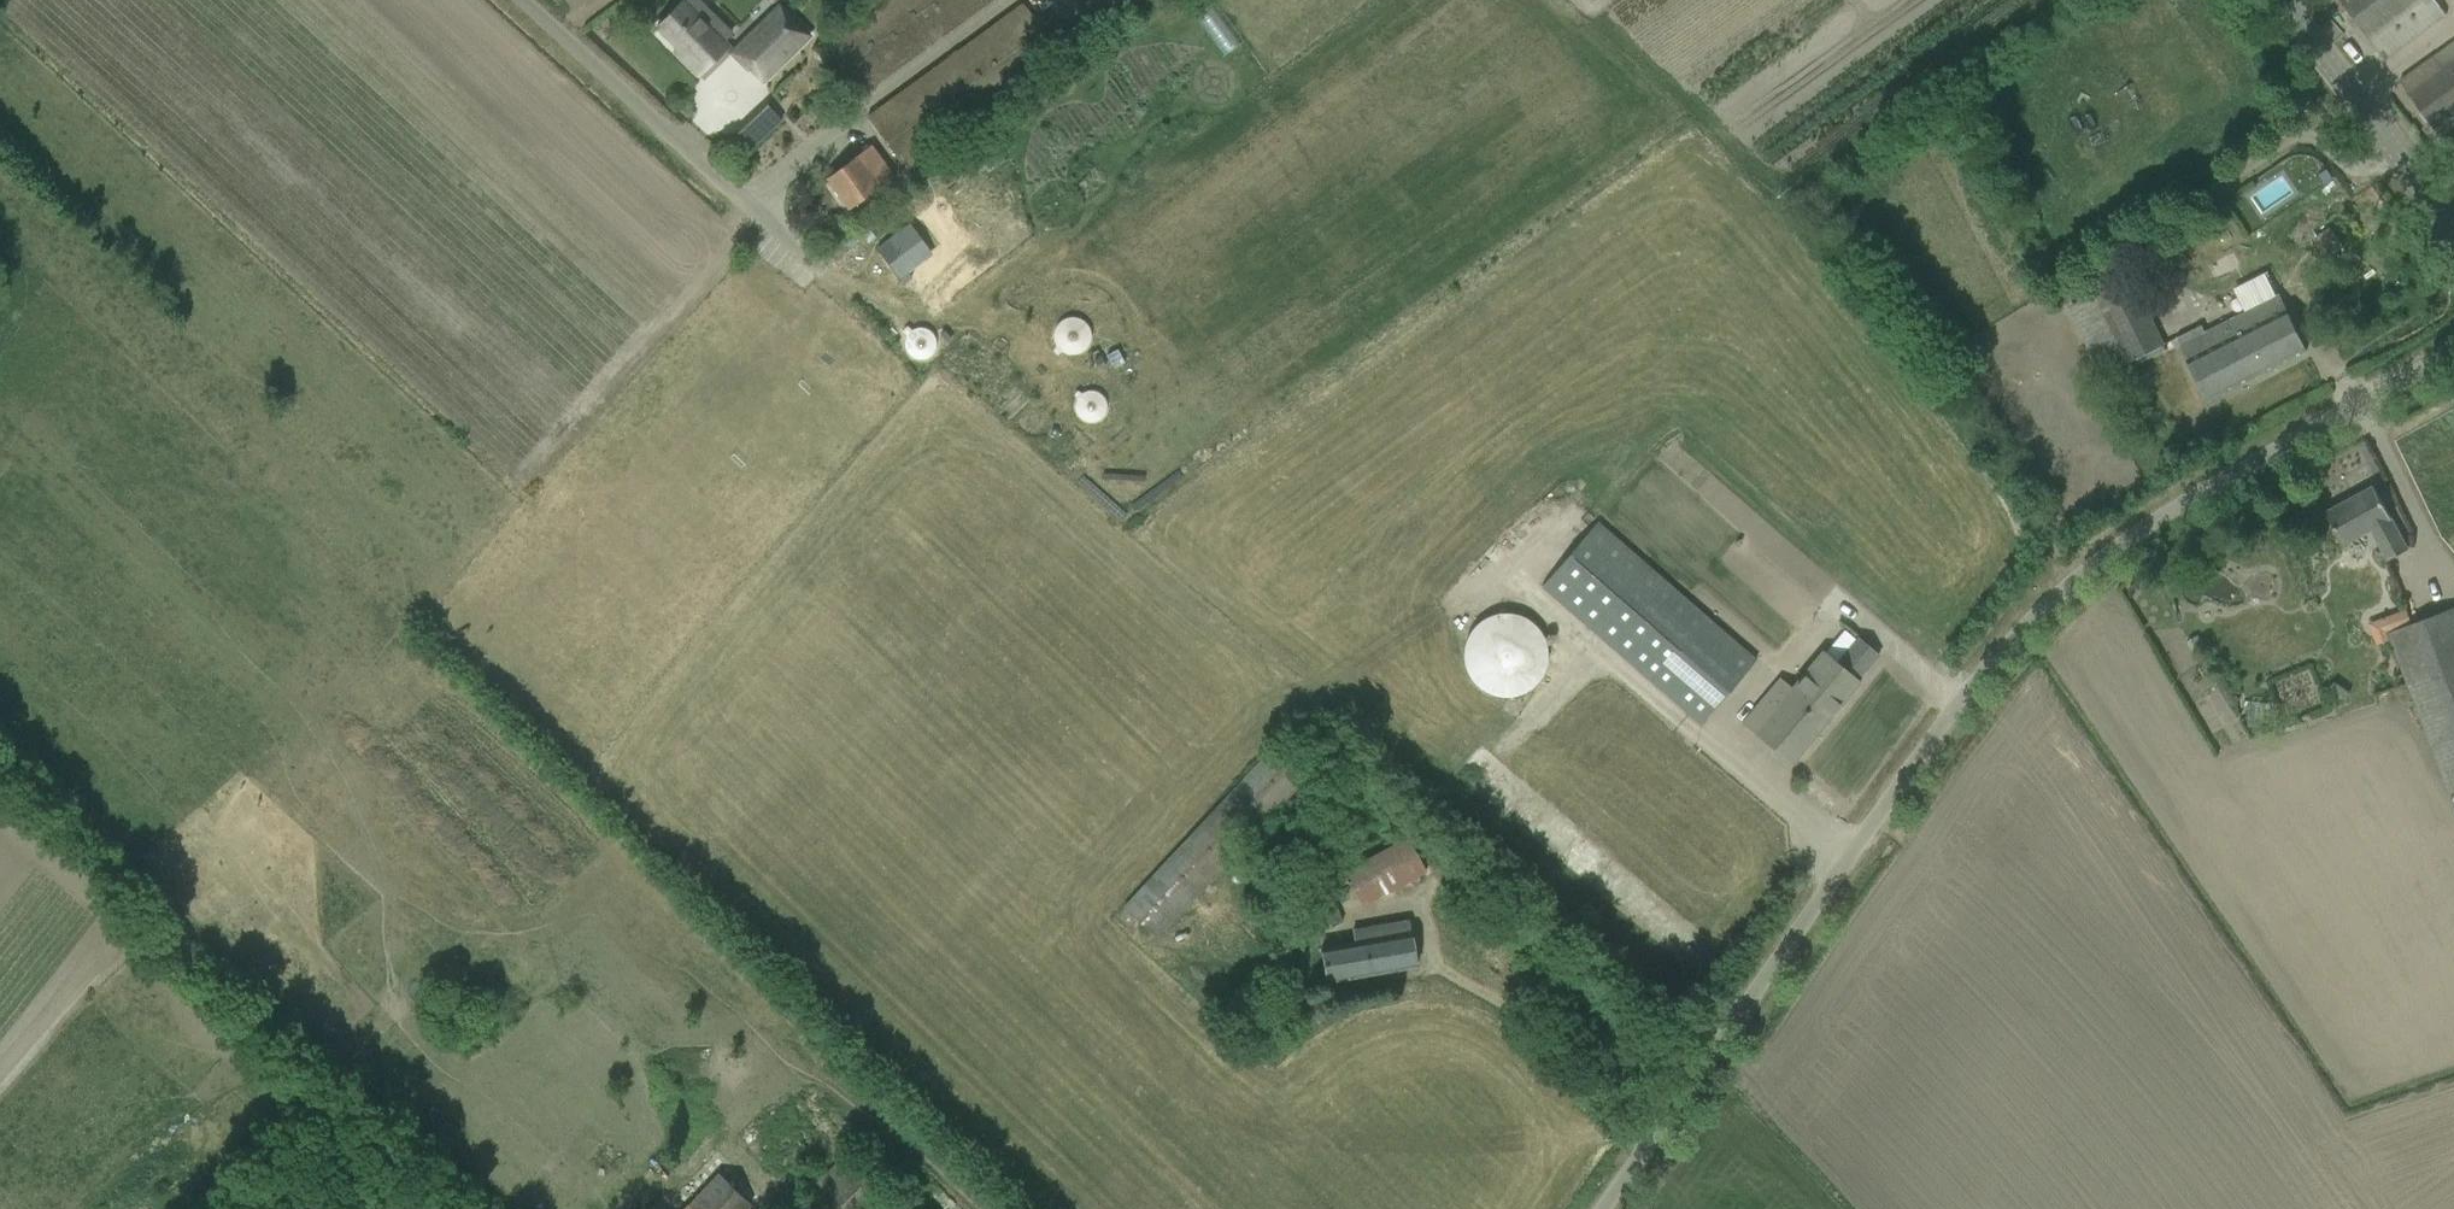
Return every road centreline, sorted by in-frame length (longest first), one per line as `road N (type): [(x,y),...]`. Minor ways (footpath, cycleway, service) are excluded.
road 1 (unclassified): [(1595,1208),(2000,641),(2115,541),(2453,352)]
road 2 (tertiary): [(2261,0),(2453,228)]

